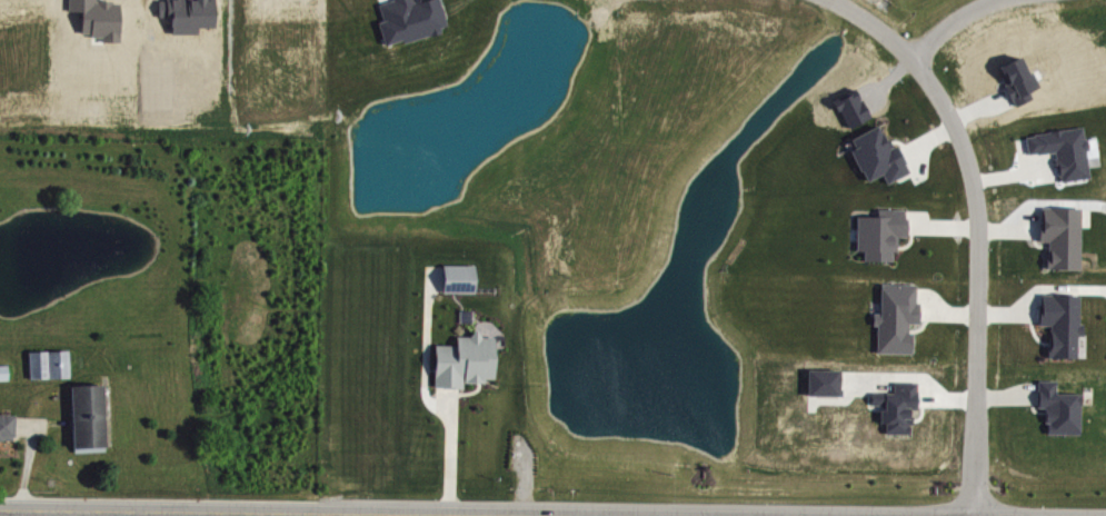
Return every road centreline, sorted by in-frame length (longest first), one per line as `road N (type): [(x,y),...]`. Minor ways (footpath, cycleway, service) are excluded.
road 1 (residential): [(974,515),(978,204),(956,127),(917,61),(833,0)]
road 2 (secondary): [(0,513),(297,515)]

